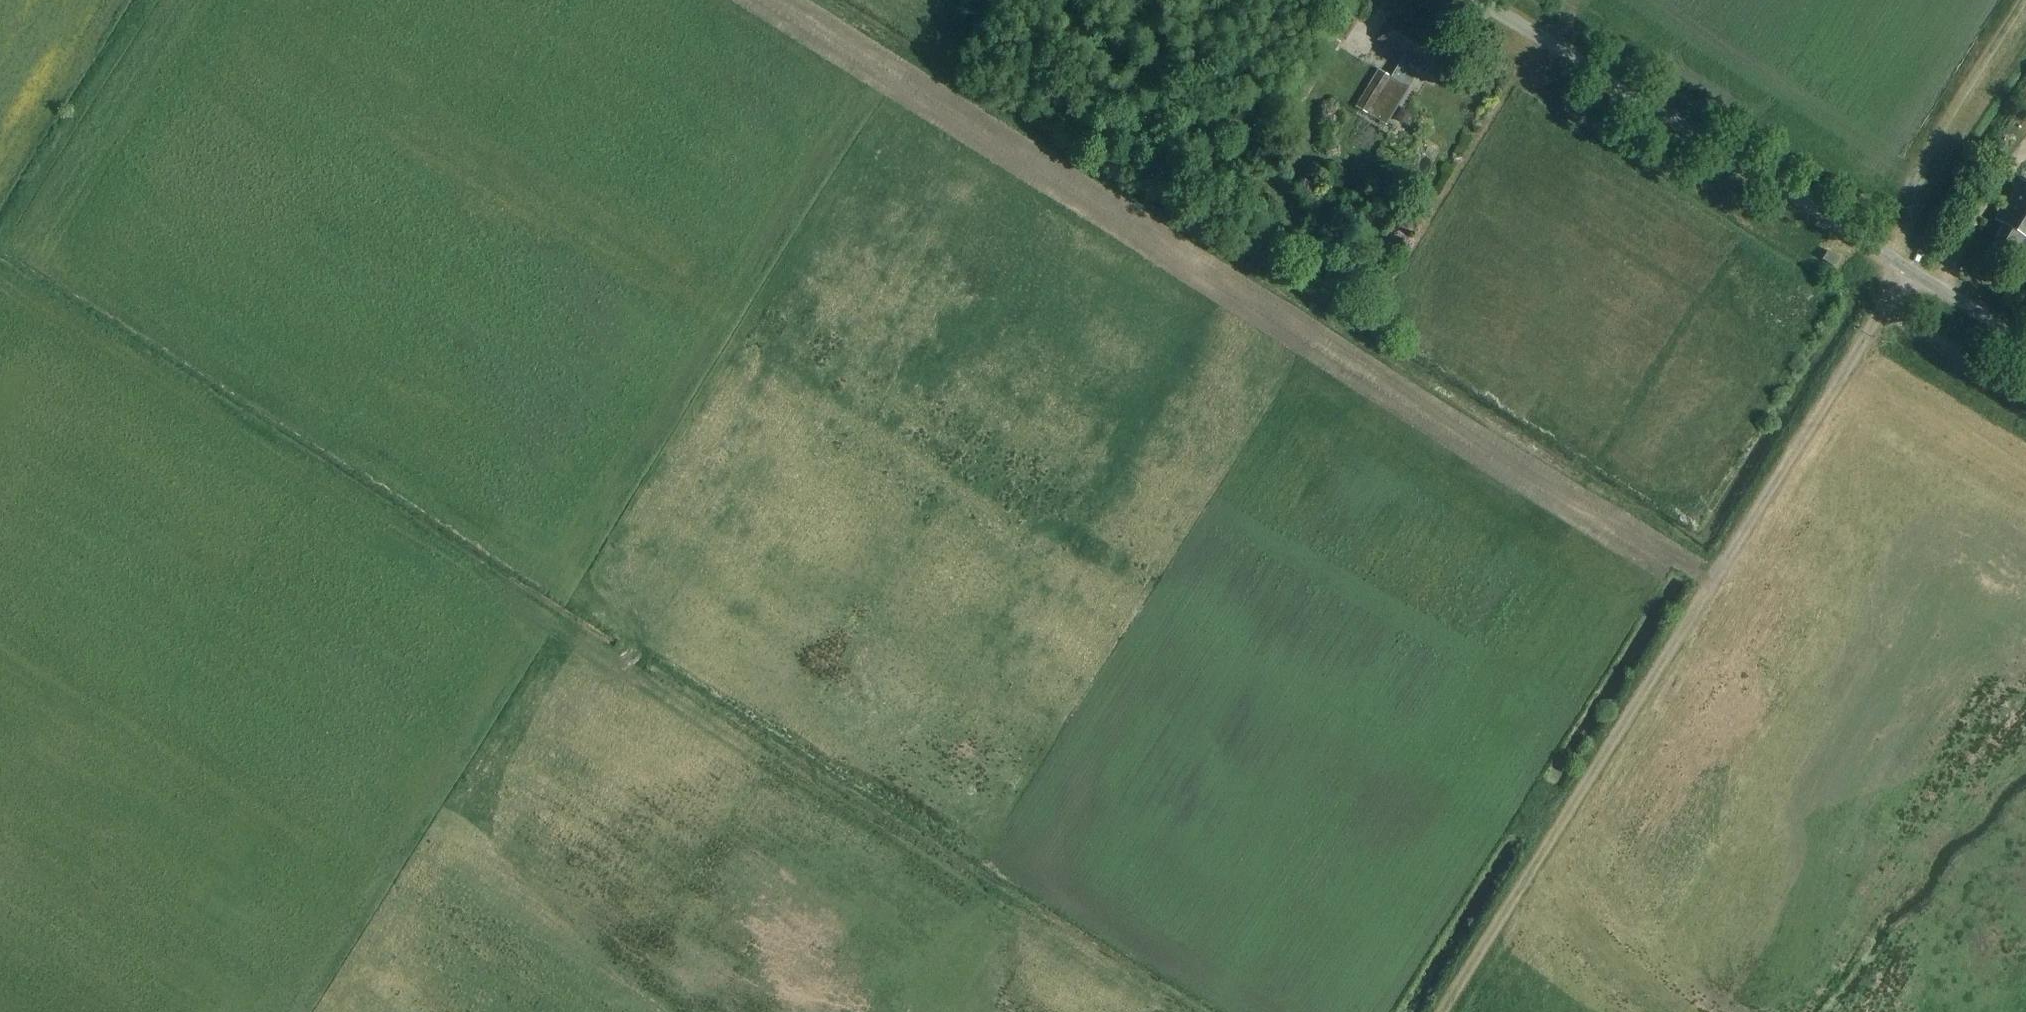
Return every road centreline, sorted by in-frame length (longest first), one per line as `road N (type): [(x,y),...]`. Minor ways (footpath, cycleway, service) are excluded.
road 1 (track): [(1867,333),(1448,1011)]
road 2 (unclassified): [(2025,343),(1479,0)]
road 3 (track): [(2025,3),(1923,158),(1911,188),(1902,265)]

